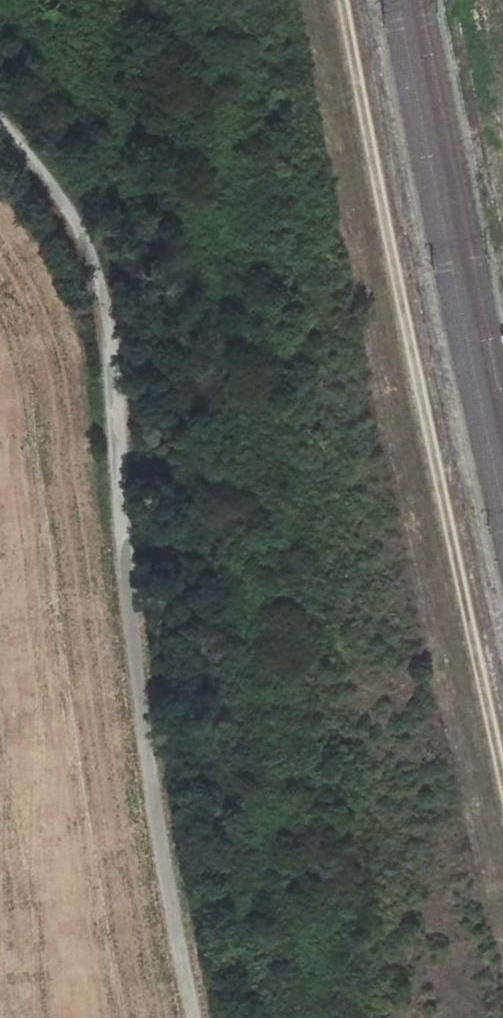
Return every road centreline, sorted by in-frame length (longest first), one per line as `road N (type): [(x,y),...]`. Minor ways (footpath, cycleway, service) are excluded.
road 1 (unclassified): [(0,130),(32,162),(97,276),(113,385),(135,700),(191,1017)]
road 2 (track): [(502,775),(343,0)]

